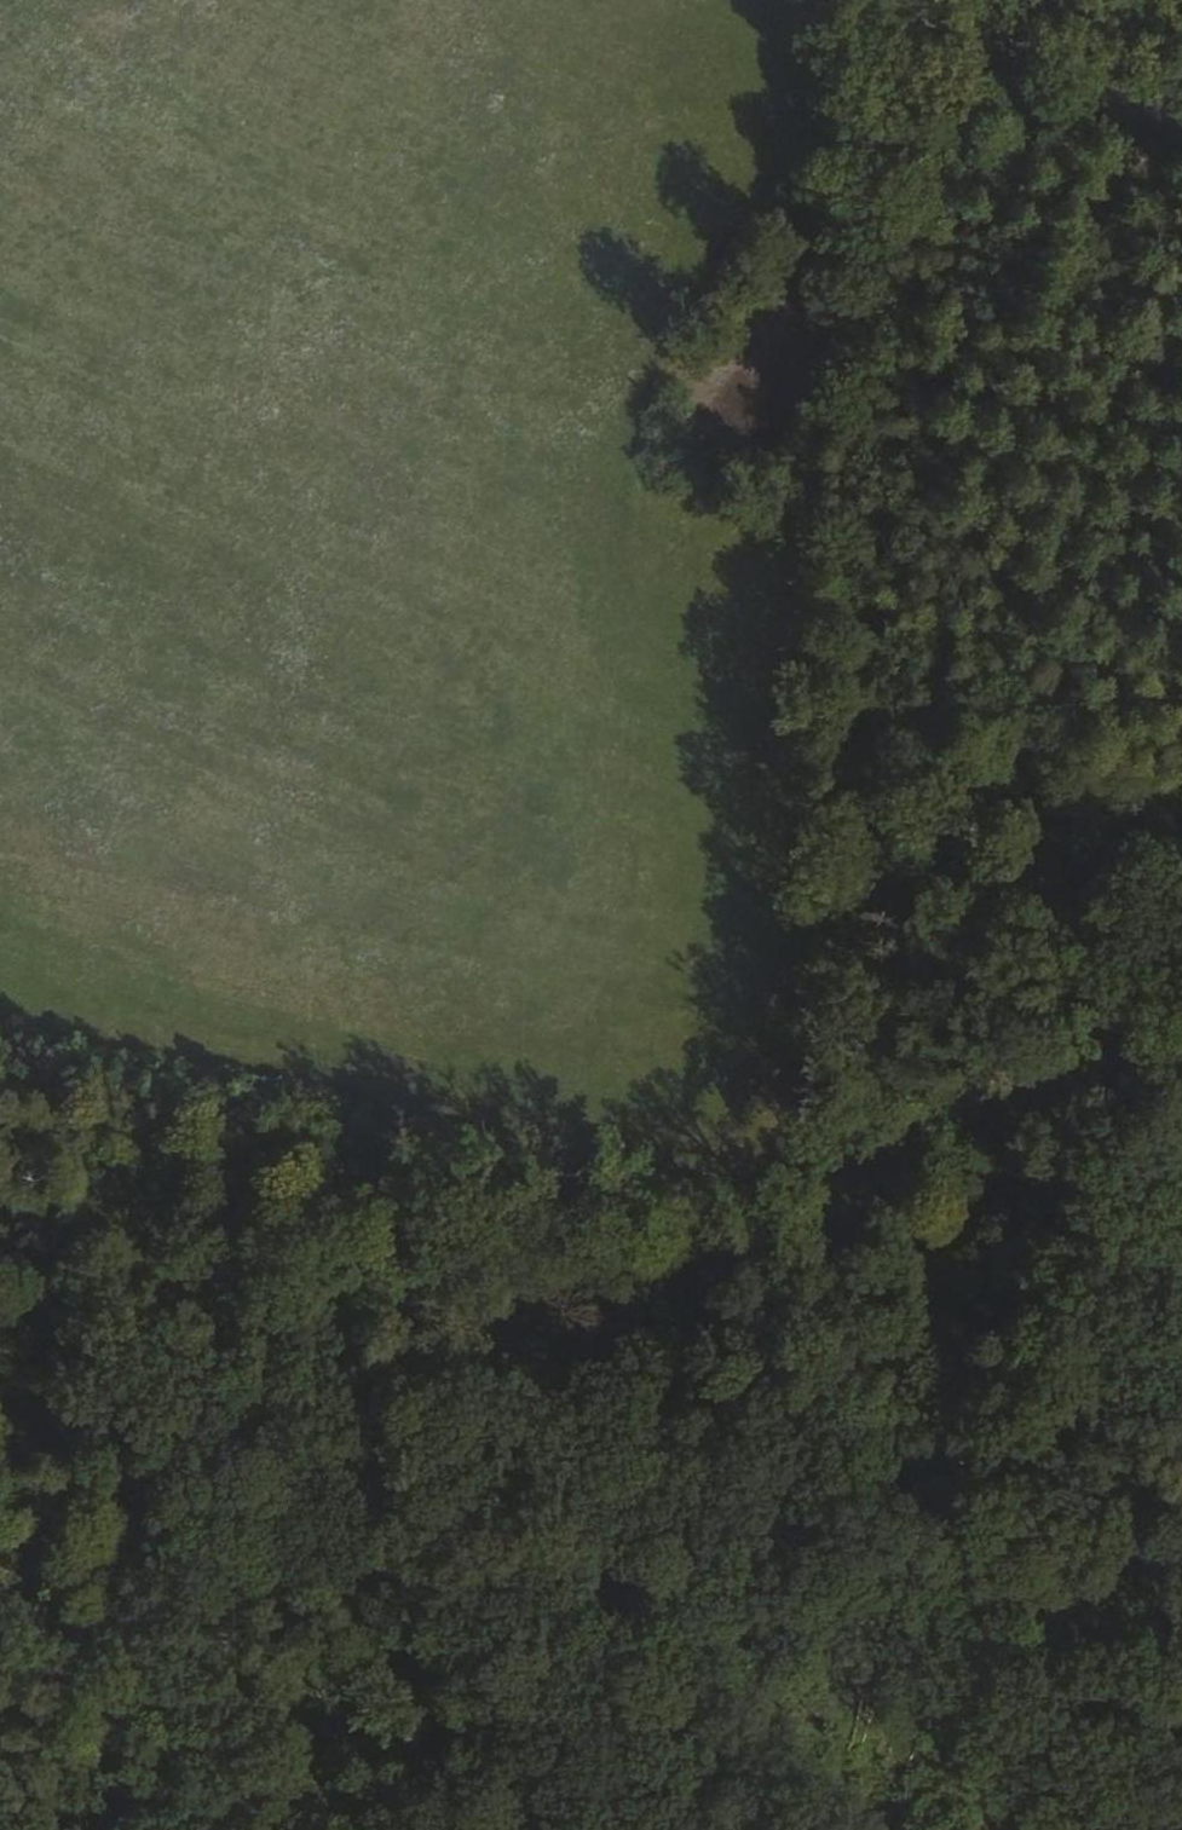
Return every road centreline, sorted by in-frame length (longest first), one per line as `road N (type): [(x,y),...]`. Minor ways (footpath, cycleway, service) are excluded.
road 1 (unclassified): [(1181,142),(873,0)]

